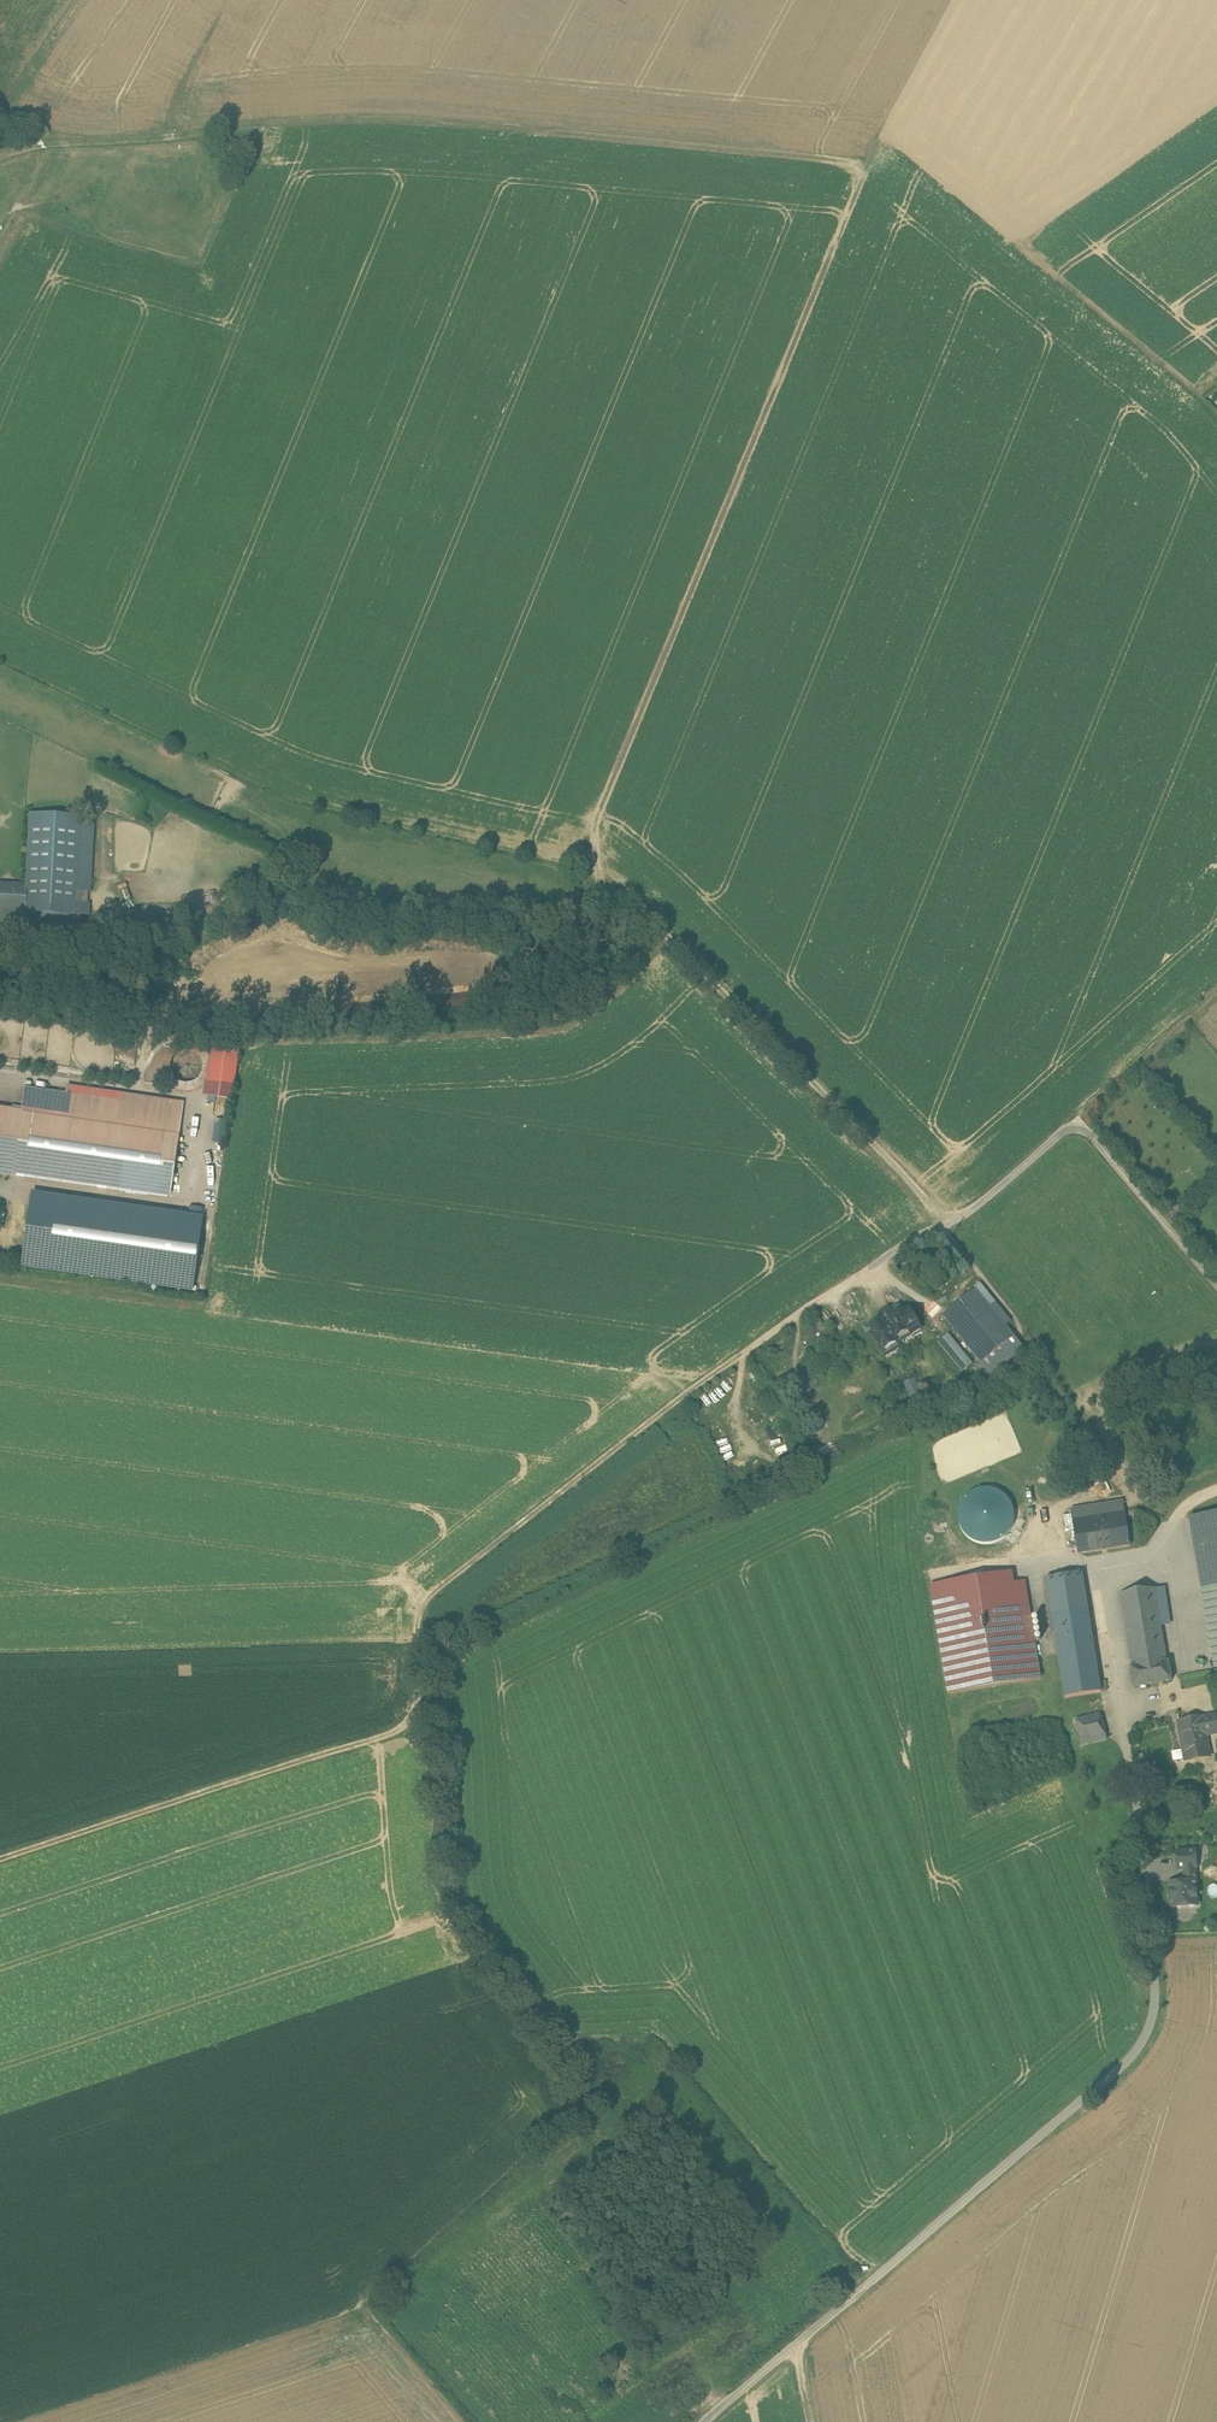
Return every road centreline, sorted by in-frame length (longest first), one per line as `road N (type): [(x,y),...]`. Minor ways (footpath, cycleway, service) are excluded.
road 1 (track): [(0,1858),(426,1720),(421,1604),(700,1386),(929,1229),(950,1226)]
road 2 (unclassified): [(707,2421),(1127,2064),(1153,2015),(1151,1933)]
road 3 (track): [(517,129),(381,117),(49,144),(0,156)]
road 4 (unclassified): [(1216,1284),(1077,1117),(950,1226)]
road 5 (track): [(1216,989),(1077,1117)]

